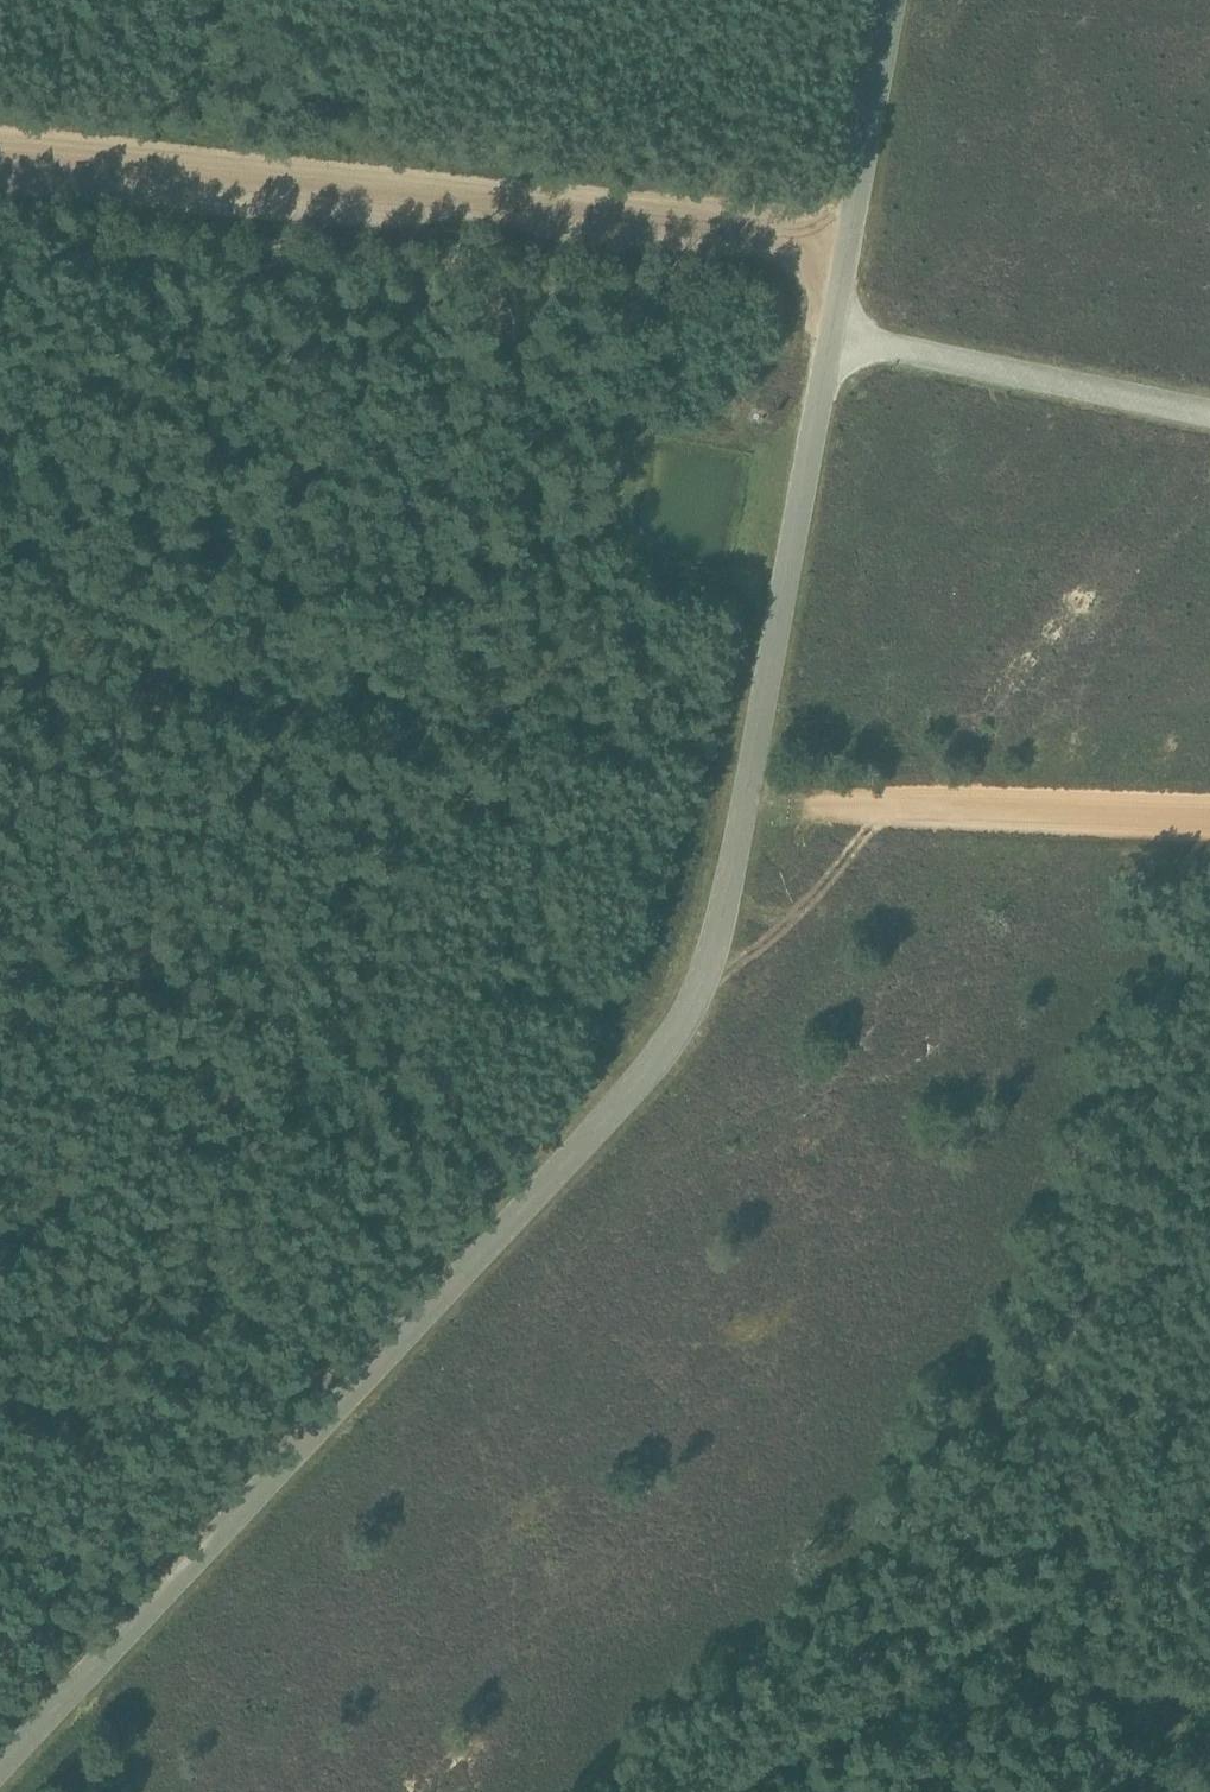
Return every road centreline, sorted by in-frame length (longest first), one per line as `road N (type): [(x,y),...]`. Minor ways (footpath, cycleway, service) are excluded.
road 1 (track): [(0,165),(847,249)]
road 2 (track): [(747,798),(1209,811)]

